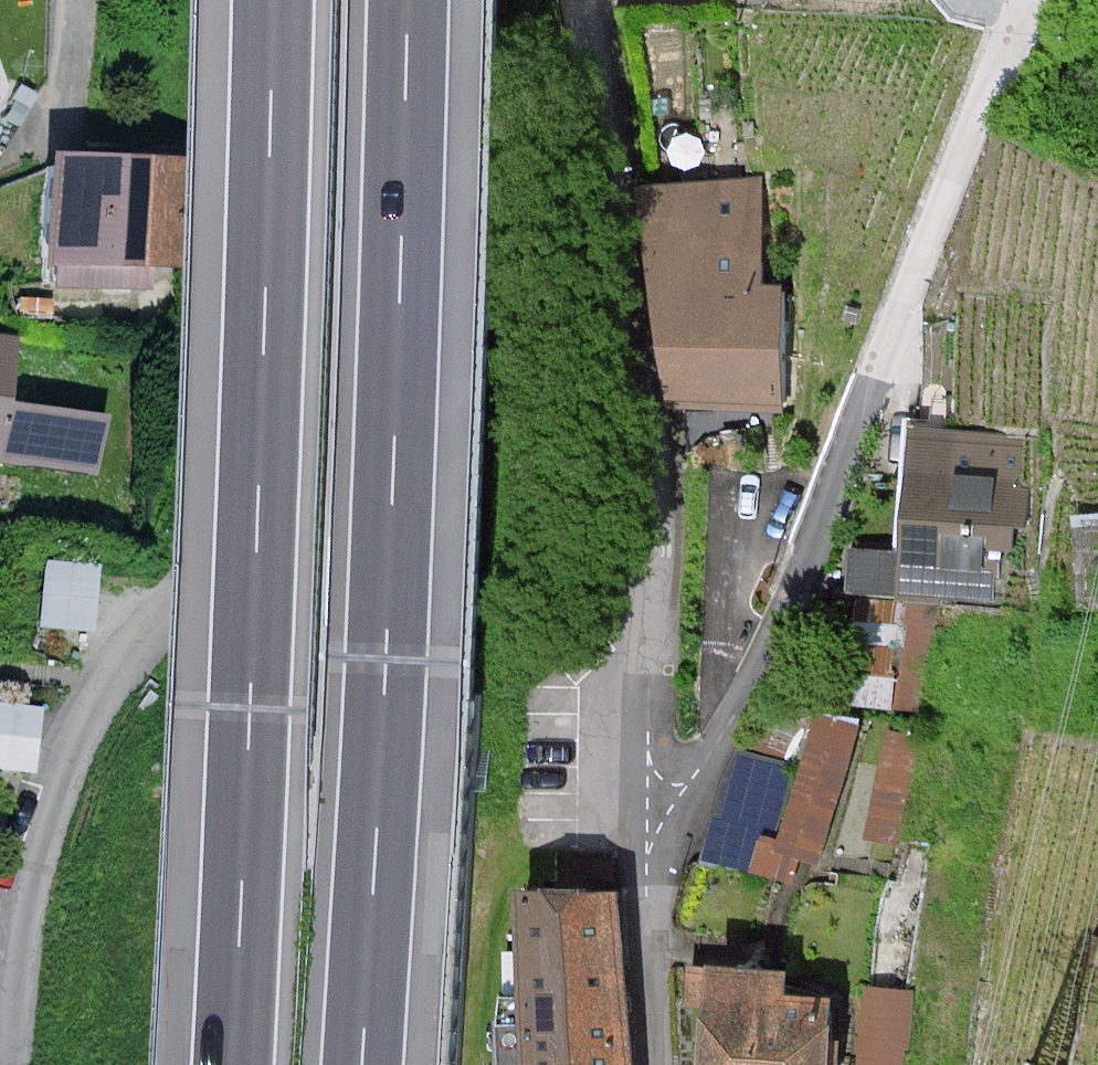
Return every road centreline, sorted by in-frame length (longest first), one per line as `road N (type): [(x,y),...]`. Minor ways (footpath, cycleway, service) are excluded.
road 1 (residential): [(13,1064),(39,854),(93,709),(142,645),(337,448),(339,0)]
road 2 (motorway): [(363,1064),(388,661),(410,0)]
road 3 (motorway): [(269,0),(230,1064)]
road 4 (unclassified): [(1046,0),(988,94),(727,716),(654,842)]
road 5 (residential): [(590,0),(665,528),(654,842)]
road 6 (residential): [(654,842),(650,1064)]

